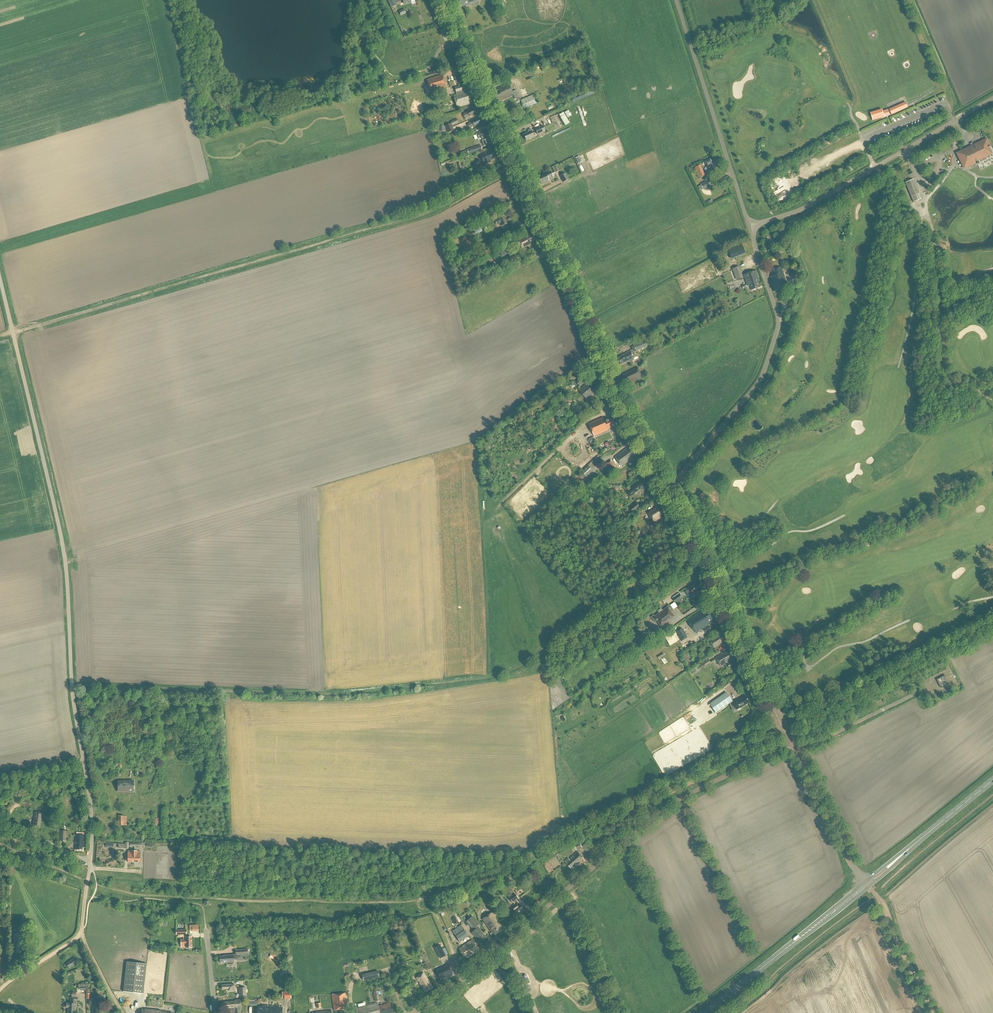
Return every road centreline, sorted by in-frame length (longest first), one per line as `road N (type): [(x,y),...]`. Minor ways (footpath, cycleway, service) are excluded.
road 1 (track): [(72,686),(338,694),(493,676),(529,662),(695,541)]
road 2 (track): [(785,725),(467,884),(358,902),(202,898)]
road 3 (unclassified): [(90,862),(65,560),(0,278)]
road 4 (track): [(515,164),(414,217),(0,334)]
road 5 (tertiary): [(668,491),(441,0)]
road 6 (unclassified): [(414,1012),(664,808),(793,742)]
road 7 (unclassified): [(668,491),(765,367),(778,319),(749,226)]
road 8 (tertiary): [(793,742),(668,491)]
road 9 (unclassified): [(749,226),(807,207),(992,98)]
road 10 (unclassified): [(749,226),(676,0)]
road 11 (track): [(779,715),(992,610)]
road 12 (track): [(992,623),(786,728)]
road 13 (primary): [(702,1012),(868,884)]
road 14 (primary): [(868,884),(992,780)]
road 15 (tertiary): [(868,884),(793,742)]
road 16 (unclassified): [(868,884),(934,1012)]

